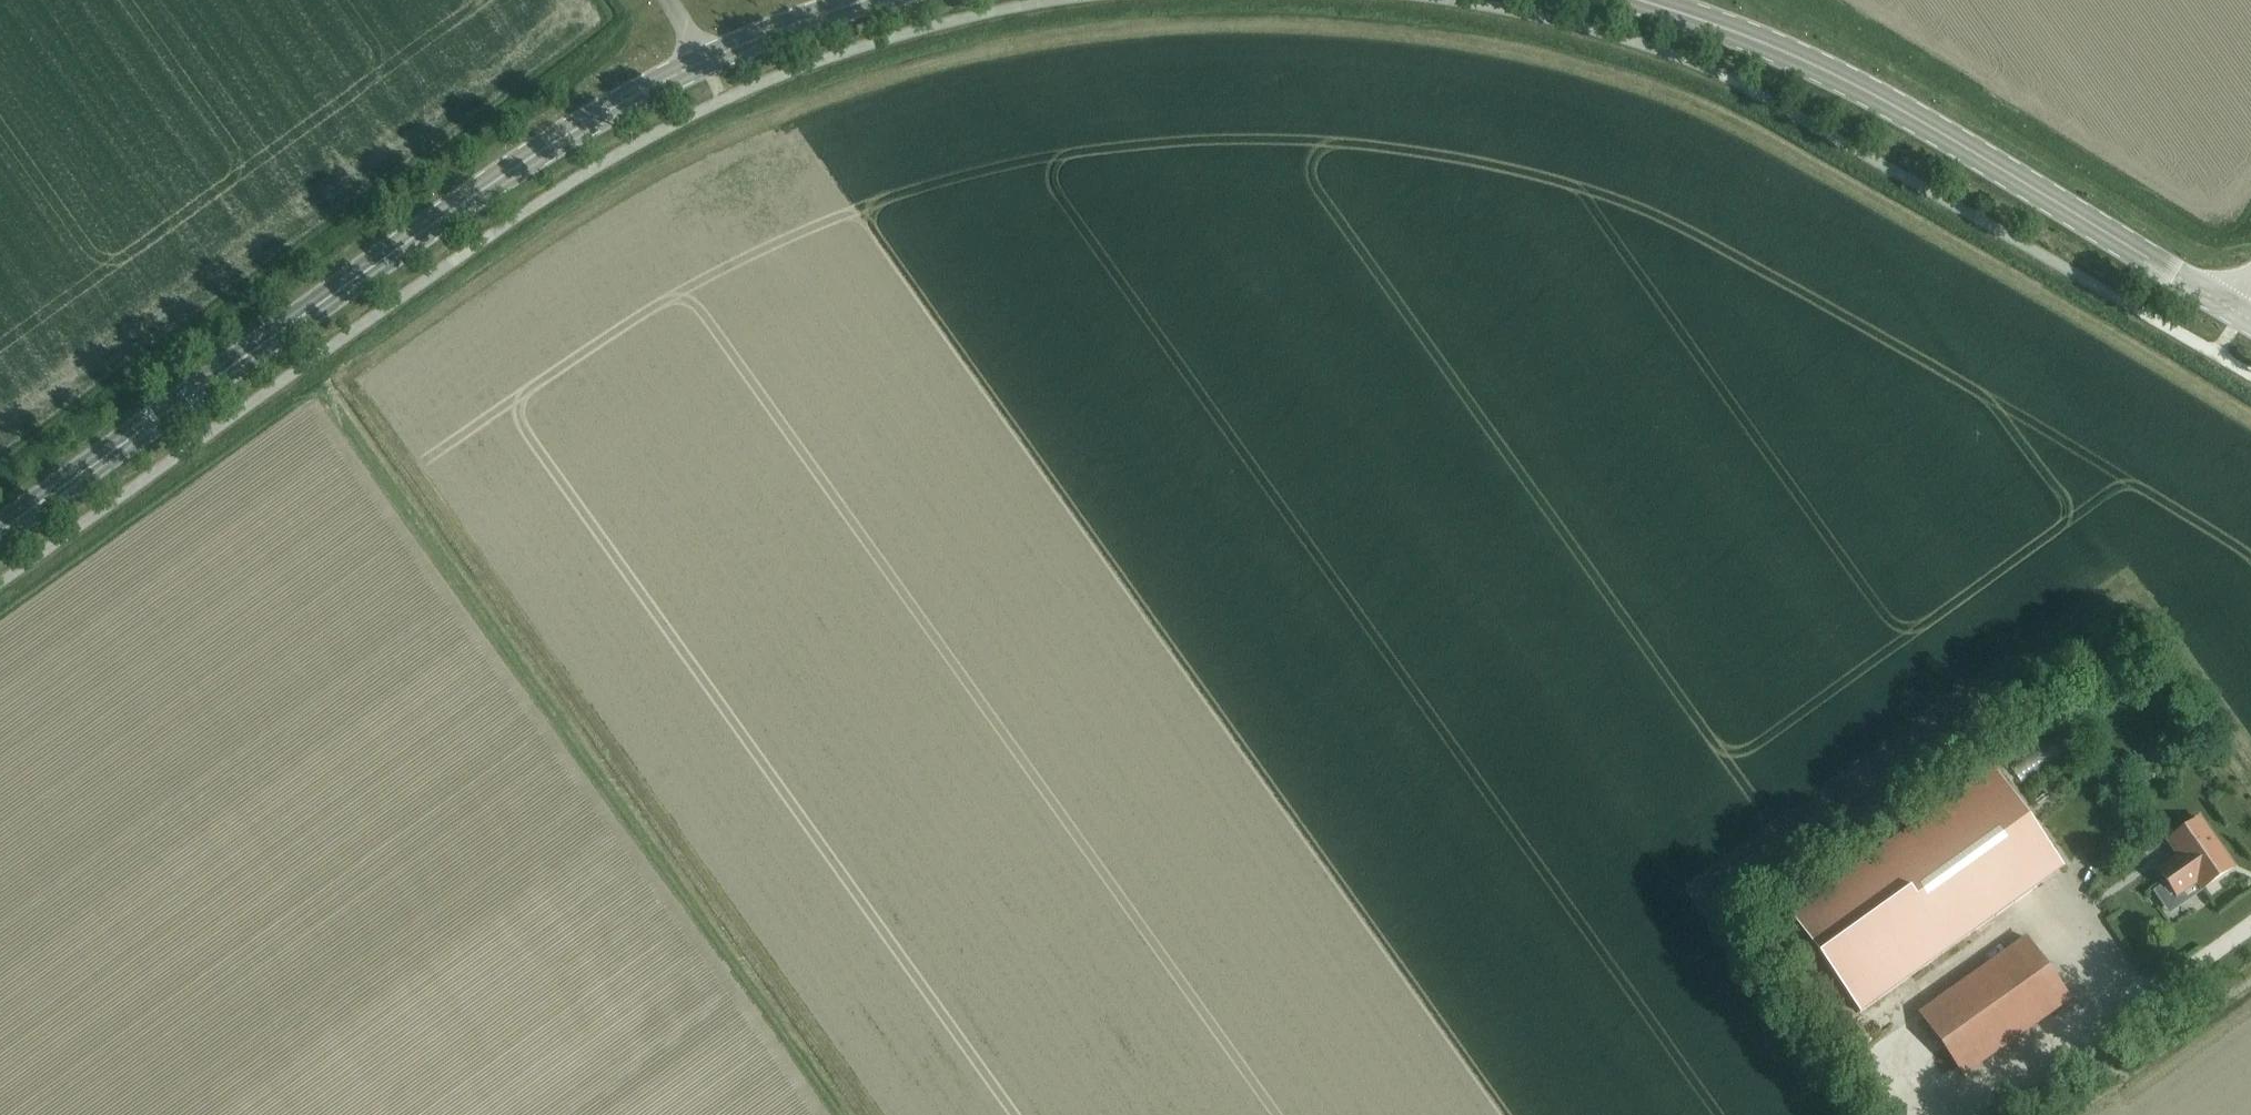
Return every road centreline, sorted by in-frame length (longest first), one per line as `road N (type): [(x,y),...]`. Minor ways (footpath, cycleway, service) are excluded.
road 1 (secondary): [(0,533),(534,160),(689,71),(884,0)]
road 2 (secondary): [(1631,0),(1721,27),(1873,96),(2244,317)]

